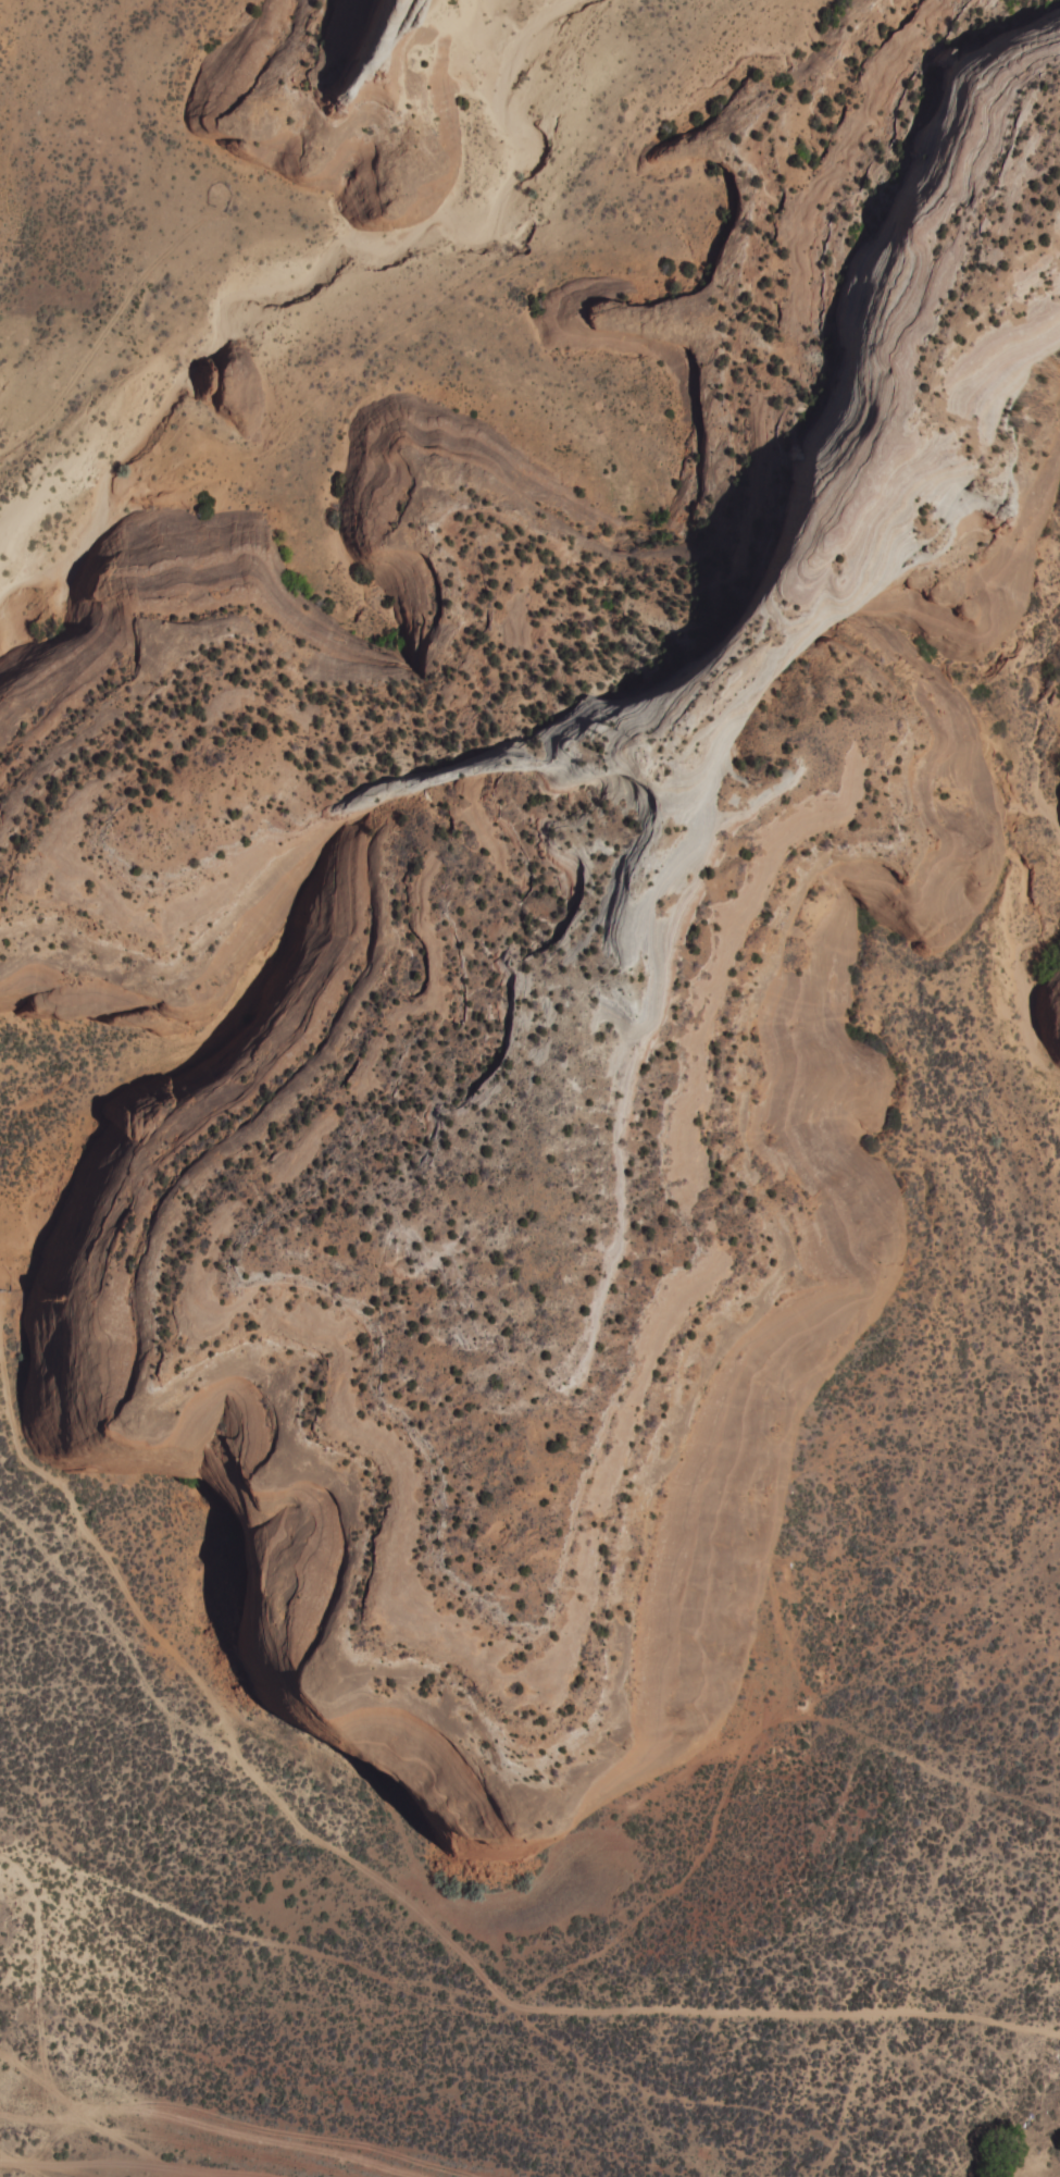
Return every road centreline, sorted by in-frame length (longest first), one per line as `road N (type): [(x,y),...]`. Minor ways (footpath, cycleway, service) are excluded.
road 1 (track): [(231,2176),(112,2155),(0,2110)]

